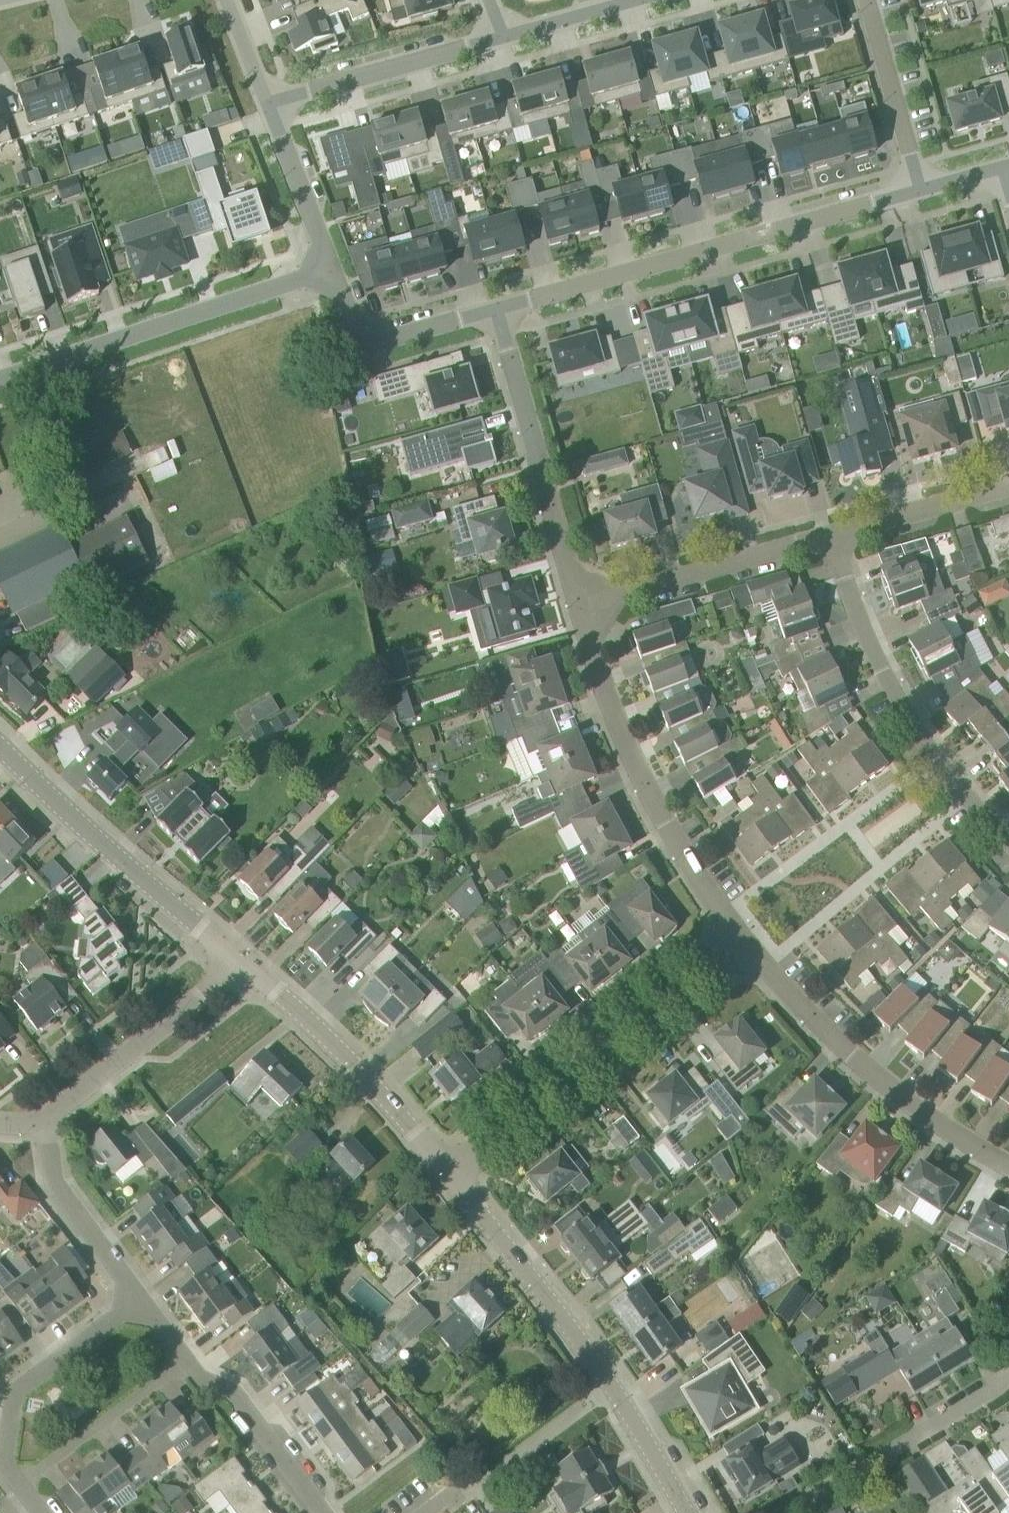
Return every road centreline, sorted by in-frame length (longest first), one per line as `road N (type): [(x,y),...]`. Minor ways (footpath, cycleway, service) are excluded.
road 1 (residential): [(498,309),(920,190)]
road 2 (residential): [(689,1512),(611,1385),(446,1175)]
road 3 (residential): [(747,946),(641,782),(580,607)]
road 4 (residential): [(446,1175),(747,946)]
road 5 (residential): [(1008,841),(966,797),(886,680),(833,537)]
road 6 (residential): [(0,381),(326,268)]
road 7 (residential): [(1008,1165),(923,1112),(853,1055),(747,946)]
road 8 (residential): [(244,963),(0,746)]
road 9 (residential): [(580,607),(498,309)]
road 10 (residential): [(446,1175),(304,1012),(244,963)]
road 11 (residential): [(833,537),(580,607)]
road 12 (residential): [(784,1512),(1008,1377)]
road 13 (residential): [(47,1123),(244,963)]
road 14 (residential): [(272,104),(500,34)]
road 15 (residential): [(326,268),(362,336),(387,339),(498,309)]
road 16 (residential): [(18,1484),(188,1363)]
road 17 (residential): [(139,1301),(58,1191),(47,1123)]
road 18 (residential): [(320,1512),(239,1395),(188,1363)]
road 19 (residential): [(920,190),(869,0)]
road 20 (residential): [(9,1432),(19,1388),(139,1301)]
road 21 (residential): [(427,1512),(470,1491),(579,1409)]
road 22 (residential): [(1008,487),(833,537)]
road 23 (residential): [(326,268),(272,104)]
road 24 (residential): [(500,34),(627,0)]

